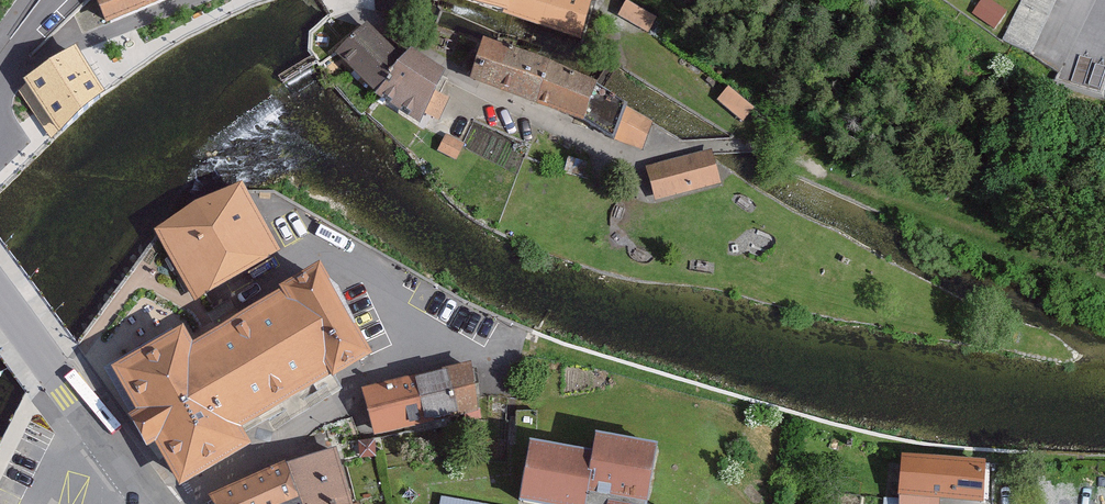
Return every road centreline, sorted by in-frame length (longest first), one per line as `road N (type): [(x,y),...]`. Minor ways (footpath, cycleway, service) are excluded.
road 1 (residential): [(685,148),(629,159),(434,61),(363,18),(347,0)]
road 2 (primary): [(142,492),(0,296)]
road 3 (residential): [(192,0),(59,46),(5,76)]

